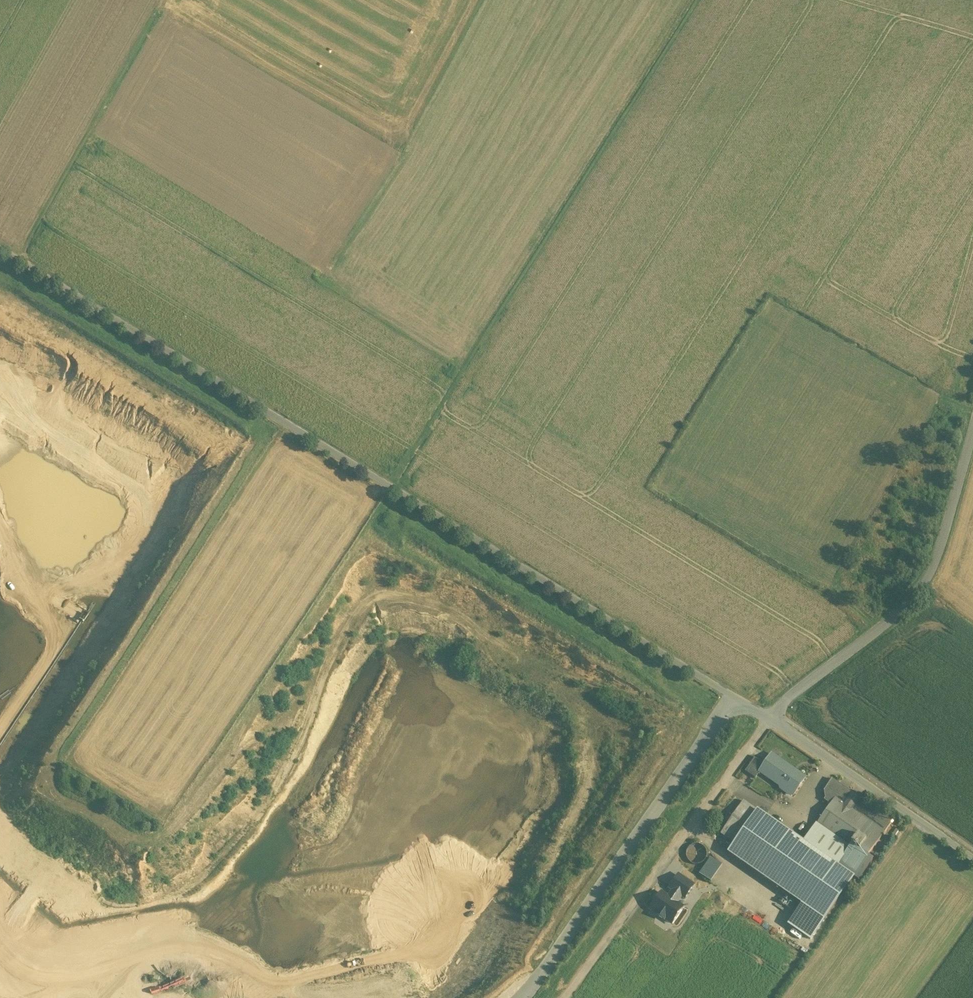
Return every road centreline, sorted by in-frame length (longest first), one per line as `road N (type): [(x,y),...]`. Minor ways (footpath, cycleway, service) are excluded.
road 1 (unclassified): [(771,719),(0,250)]
road 2 (track): [(392,489),(697,0)]
road 3 (unclassified): [(972,432),(941,547),(919,591),(771,719)]
road 4 (track): [(771,719),(565,997)]
road 5 (unclassified): [(972,858),(771,719)]

